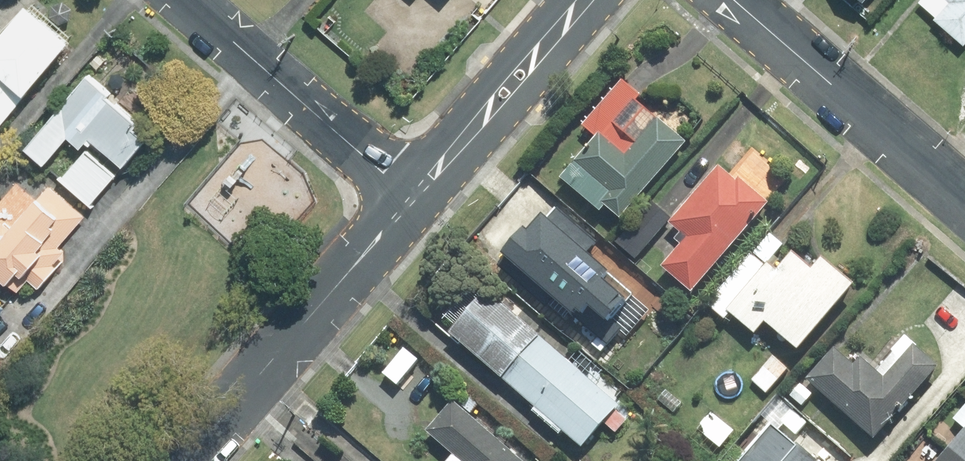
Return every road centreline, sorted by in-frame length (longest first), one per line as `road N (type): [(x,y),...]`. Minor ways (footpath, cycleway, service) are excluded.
road 1 (tertiary): [(411,200),(181,460)]
road 2 (residential): [(733,0),(964,199)]
road 3 (residential): [(184,0),(411,200)]
road 4 (tertiary): [(462,141),(470,102),(535,29),(575,14)]
road 5 (tertiary): [(575,14),(564,51),(494,133),(462,141)]

